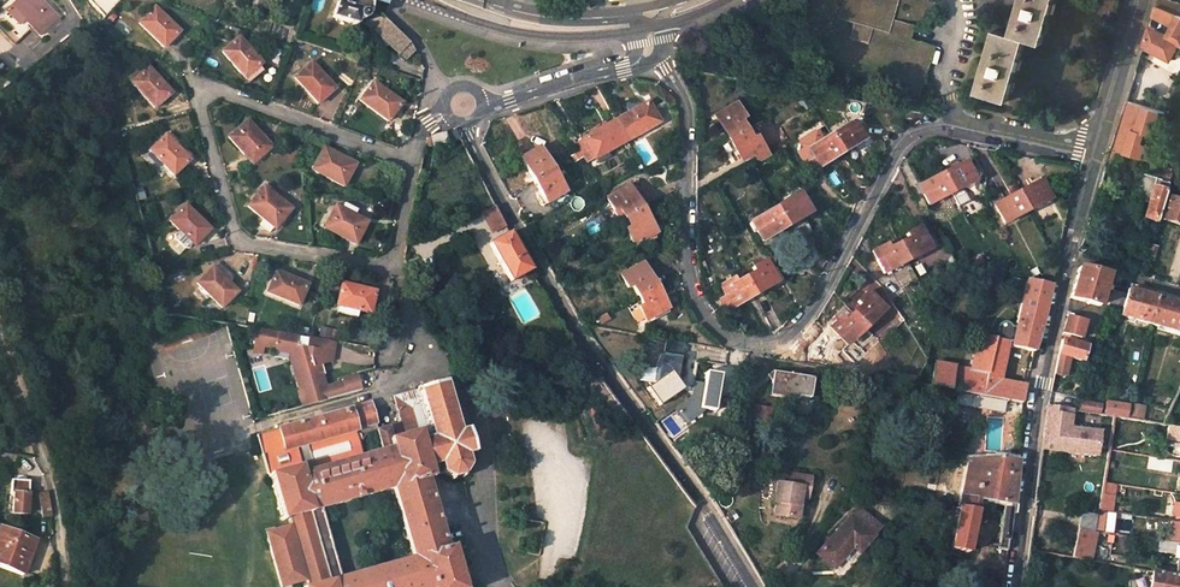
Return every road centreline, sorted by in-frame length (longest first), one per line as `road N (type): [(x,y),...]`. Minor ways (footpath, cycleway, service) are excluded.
road 1 (unclassified): [(645,60),(664,68),(685,112),(685,250),(702,320),(723,339),(756,349),(787,339),(810,313),(914,135),(965,125),(1090,152)]
road 2 (unclassified): [(751,586),(706,507),(594,357),(471,142),(463,105)]
road 3 (residential): [(1090,152),(1037,399),(1014,586)]
road 4 (unclassified): [(413,163),(392,262),(244,243),(228,227),(197,107),(199,93),(211,90)]
road 5 (unclassified): [(211,90),(413,163)]
road 6 (secondary): [(649,17),(577,29),(447,0)]
road 7 (unclassified): [(463,105),(510,101),(645,60)]
road 8 (unclassified): [(1135,0),(1090,152)]

